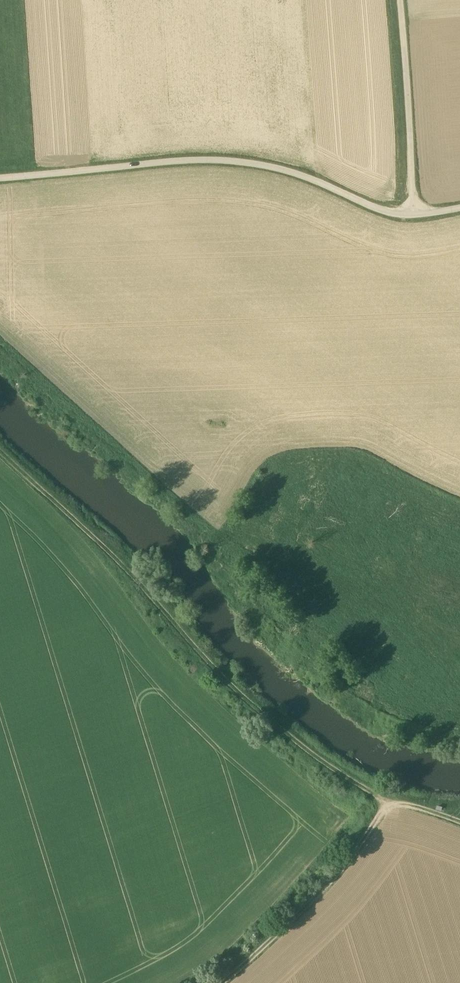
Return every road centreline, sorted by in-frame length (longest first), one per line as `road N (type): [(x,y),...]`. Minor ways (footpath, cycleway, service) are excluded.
road 1 (track): [(0,449),(133,569),(210,661),(302,747),(388,804)]
road 2 (unclassified): [(0,178),(228,161),(414,214)]
road 3 (track): [(459,821),(388,804),(351,861),(223,982)]
road 4 (unclassified): [(414,214),(400,0)]

